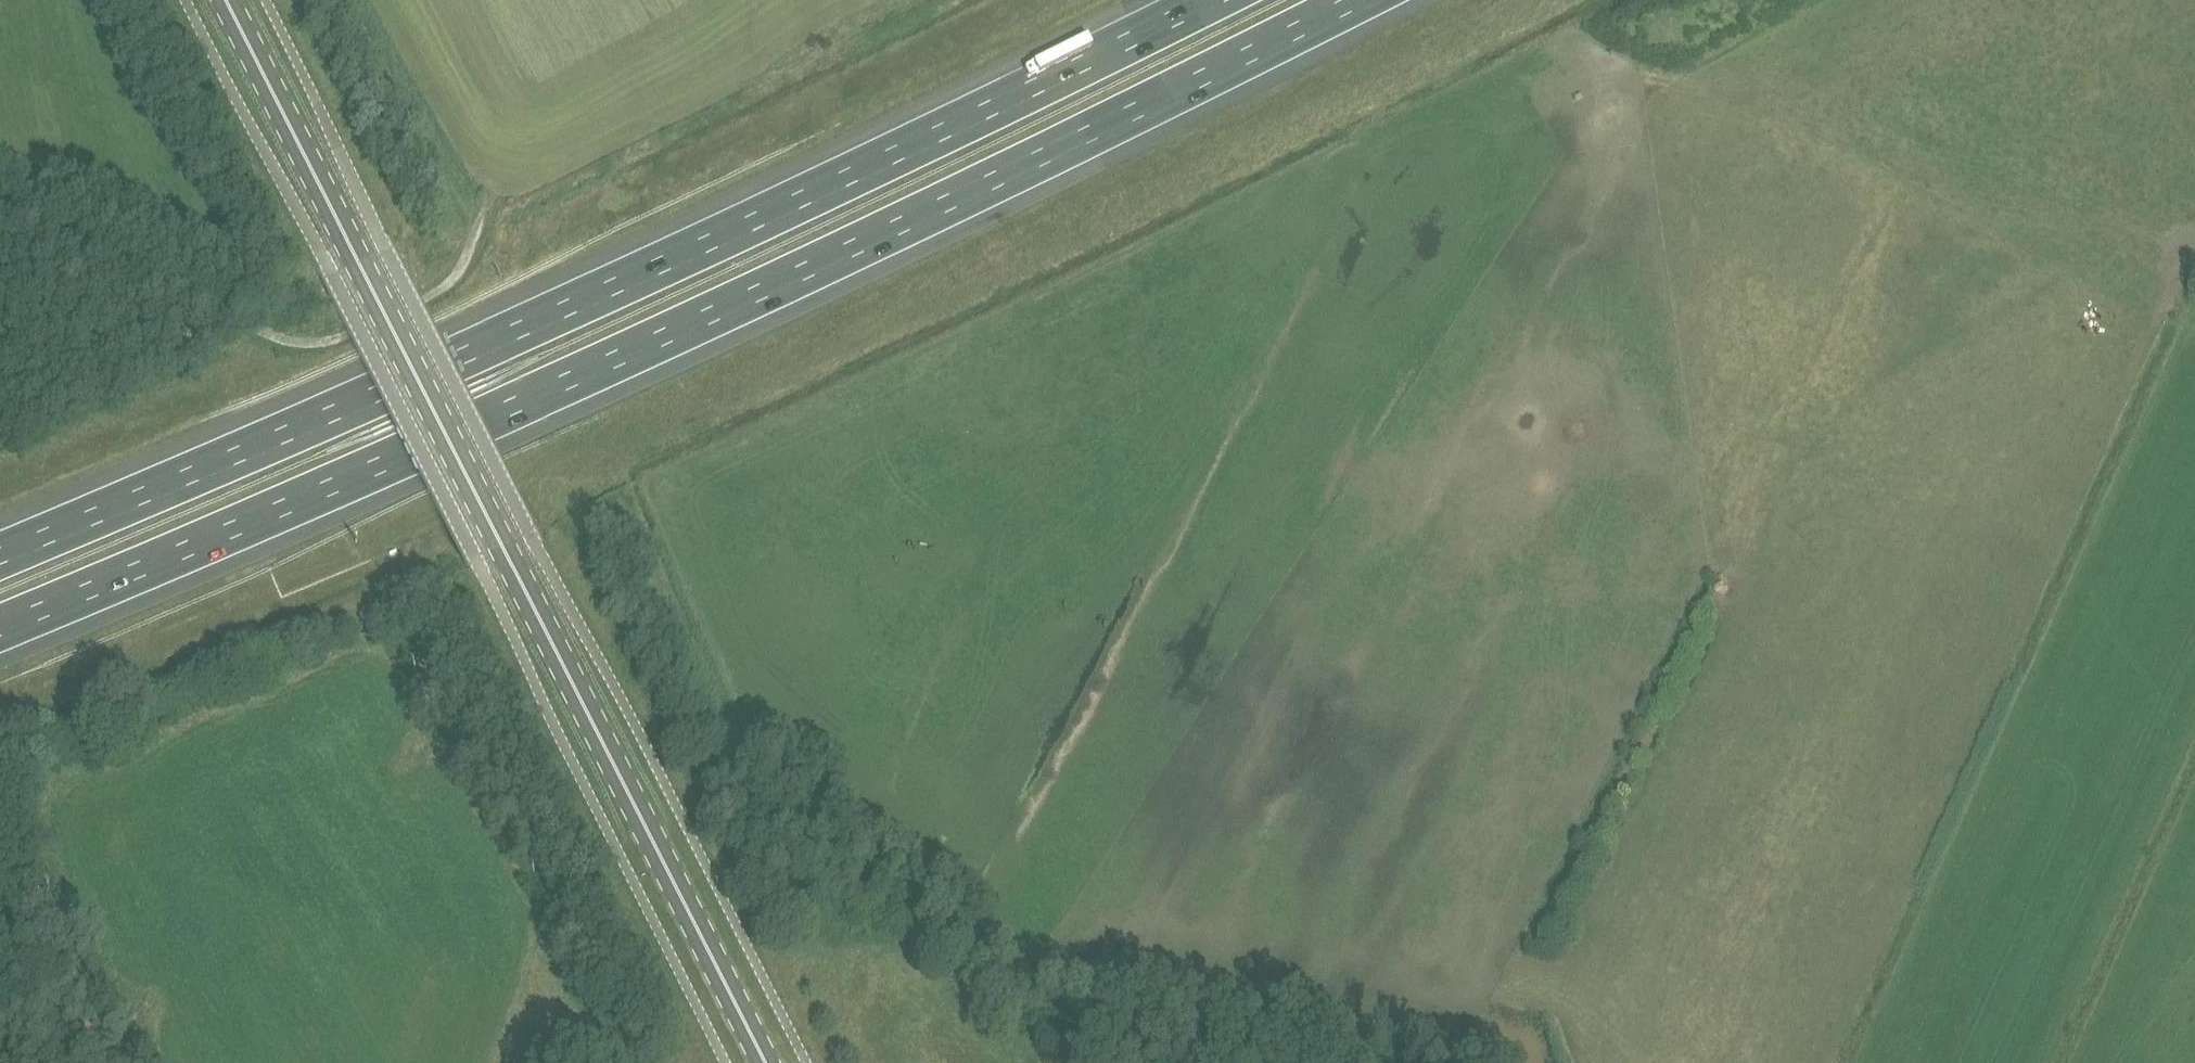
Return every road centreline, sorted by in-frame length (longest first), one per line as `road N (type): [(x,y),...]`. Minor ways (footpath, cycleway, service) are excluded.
road 1 (motorway): [(0,628),(618,357),(1357,0)]
road 2 (motorway): [(1209,0),(667,263),(0,556)]
road 3 (secondary): [(765,1062),(227,0)]
road 4 (track): [(0,217),(252,326),(322,344),(443,289),(470,248)]

